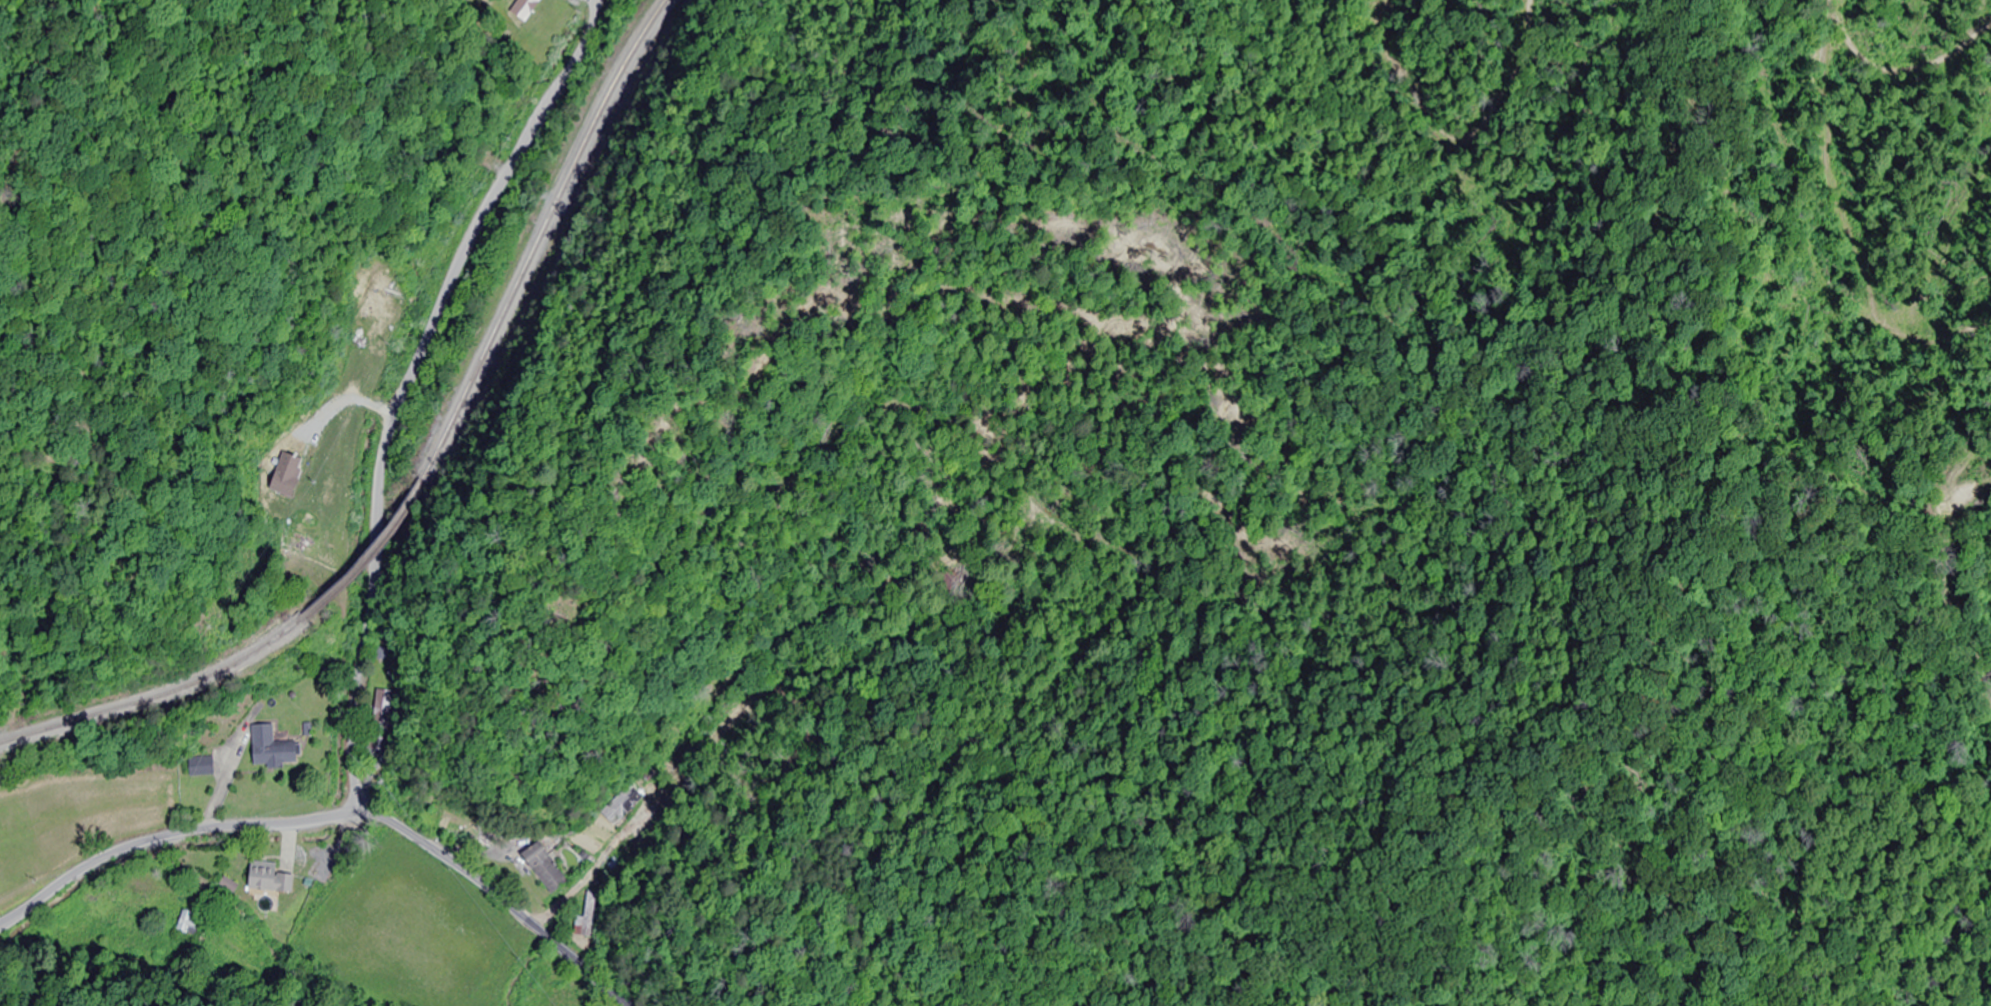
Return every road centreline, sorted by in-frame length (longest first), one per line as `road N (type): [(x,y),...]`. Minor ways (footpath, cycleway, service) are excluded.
road 1 (residential): [(356,810),(374,550),(429,266),(494,113),(587,0)]
road 2 (secondary): [(628,1005),(470,873),(385,817),(356,810),(134,844),(98,857),(0,924)]

